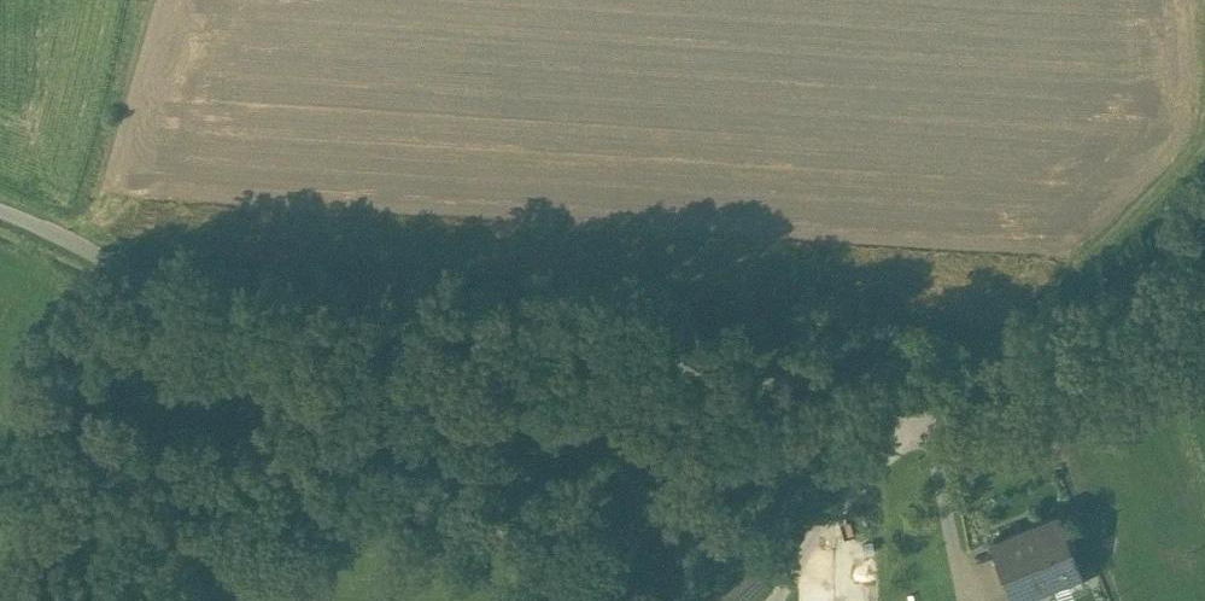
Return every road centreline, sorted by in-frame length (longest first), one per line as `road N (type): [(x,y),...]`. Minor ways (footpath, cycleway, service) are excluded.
road 1 (unclassified): [(0,211),(176,293),(866,394),(953,385),(1204,297)]

